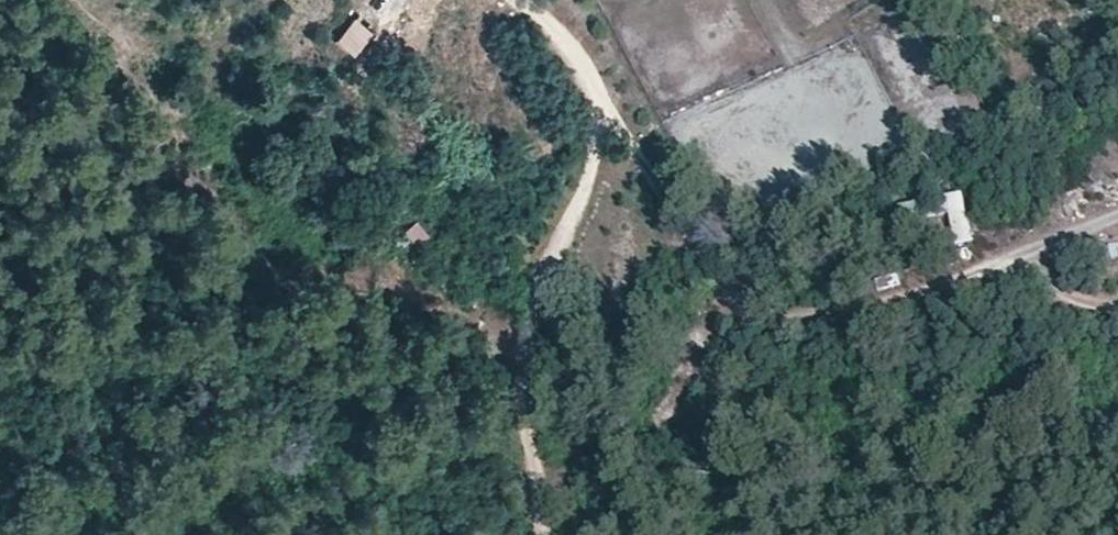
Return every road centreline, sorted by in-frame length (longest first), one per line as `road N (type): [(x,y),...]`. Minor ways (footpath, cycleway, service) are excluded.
road 1 (track): [(545,534),(534,343),(581,206),(600,113)]

